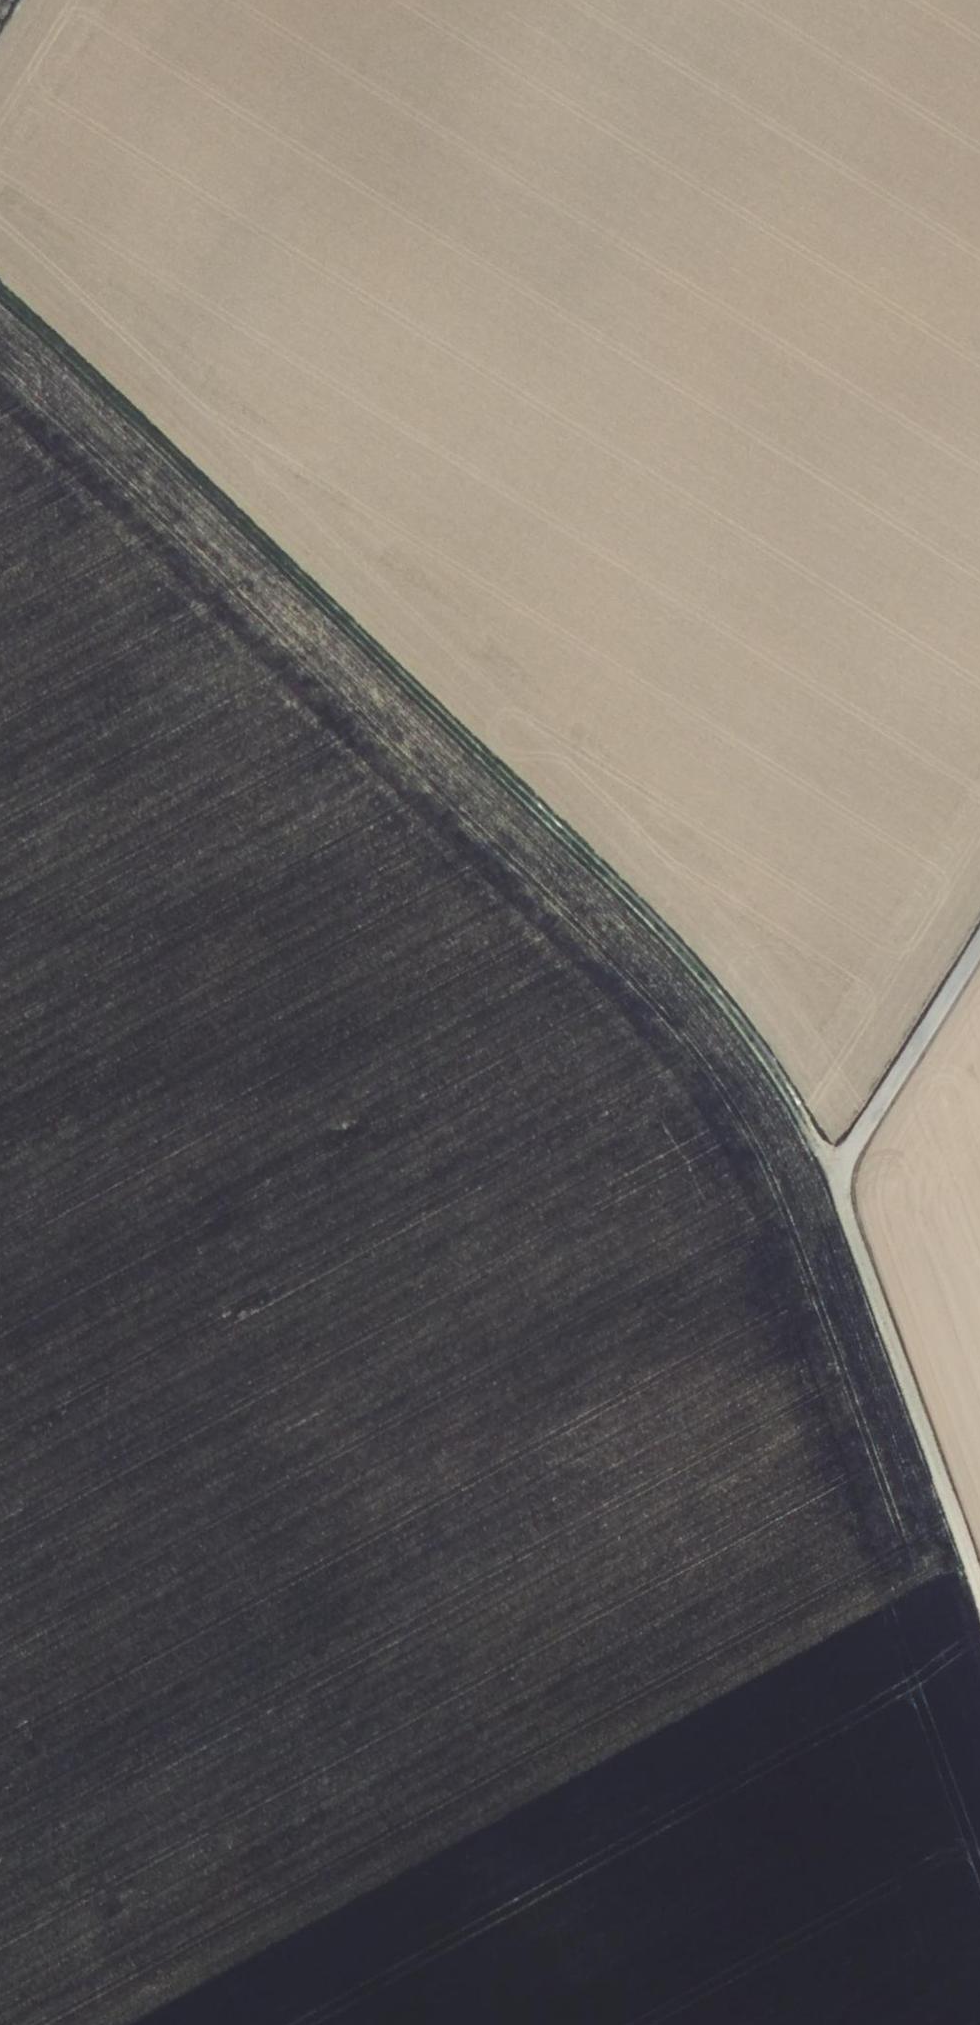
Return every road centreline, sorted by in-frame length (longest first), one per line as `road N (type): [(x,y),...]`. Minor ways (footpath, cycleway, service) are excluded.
road 1 (track): [(0,292),(671,939),(841,1169)]
road 2 (track): [(841,1169),(851,1221),(979,1586)]
road 3 (track): [(979,942),(841,1169)]

